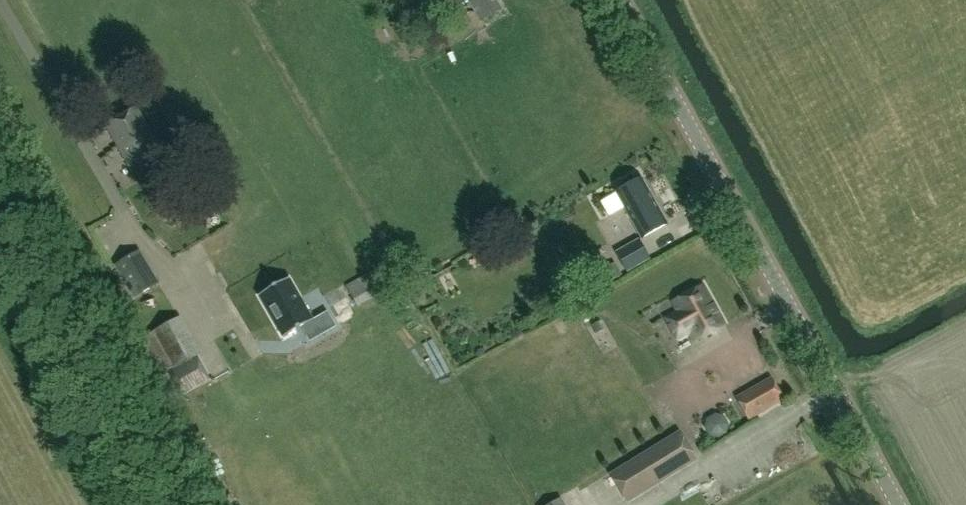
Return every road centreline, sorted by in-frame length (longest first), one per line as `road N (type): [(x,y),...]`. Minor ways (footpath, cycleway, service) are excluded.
road 1 (tertiary): [(895,504),(618,0)]
road 2 (track): [(0,1),(129,226),(225,325)]

